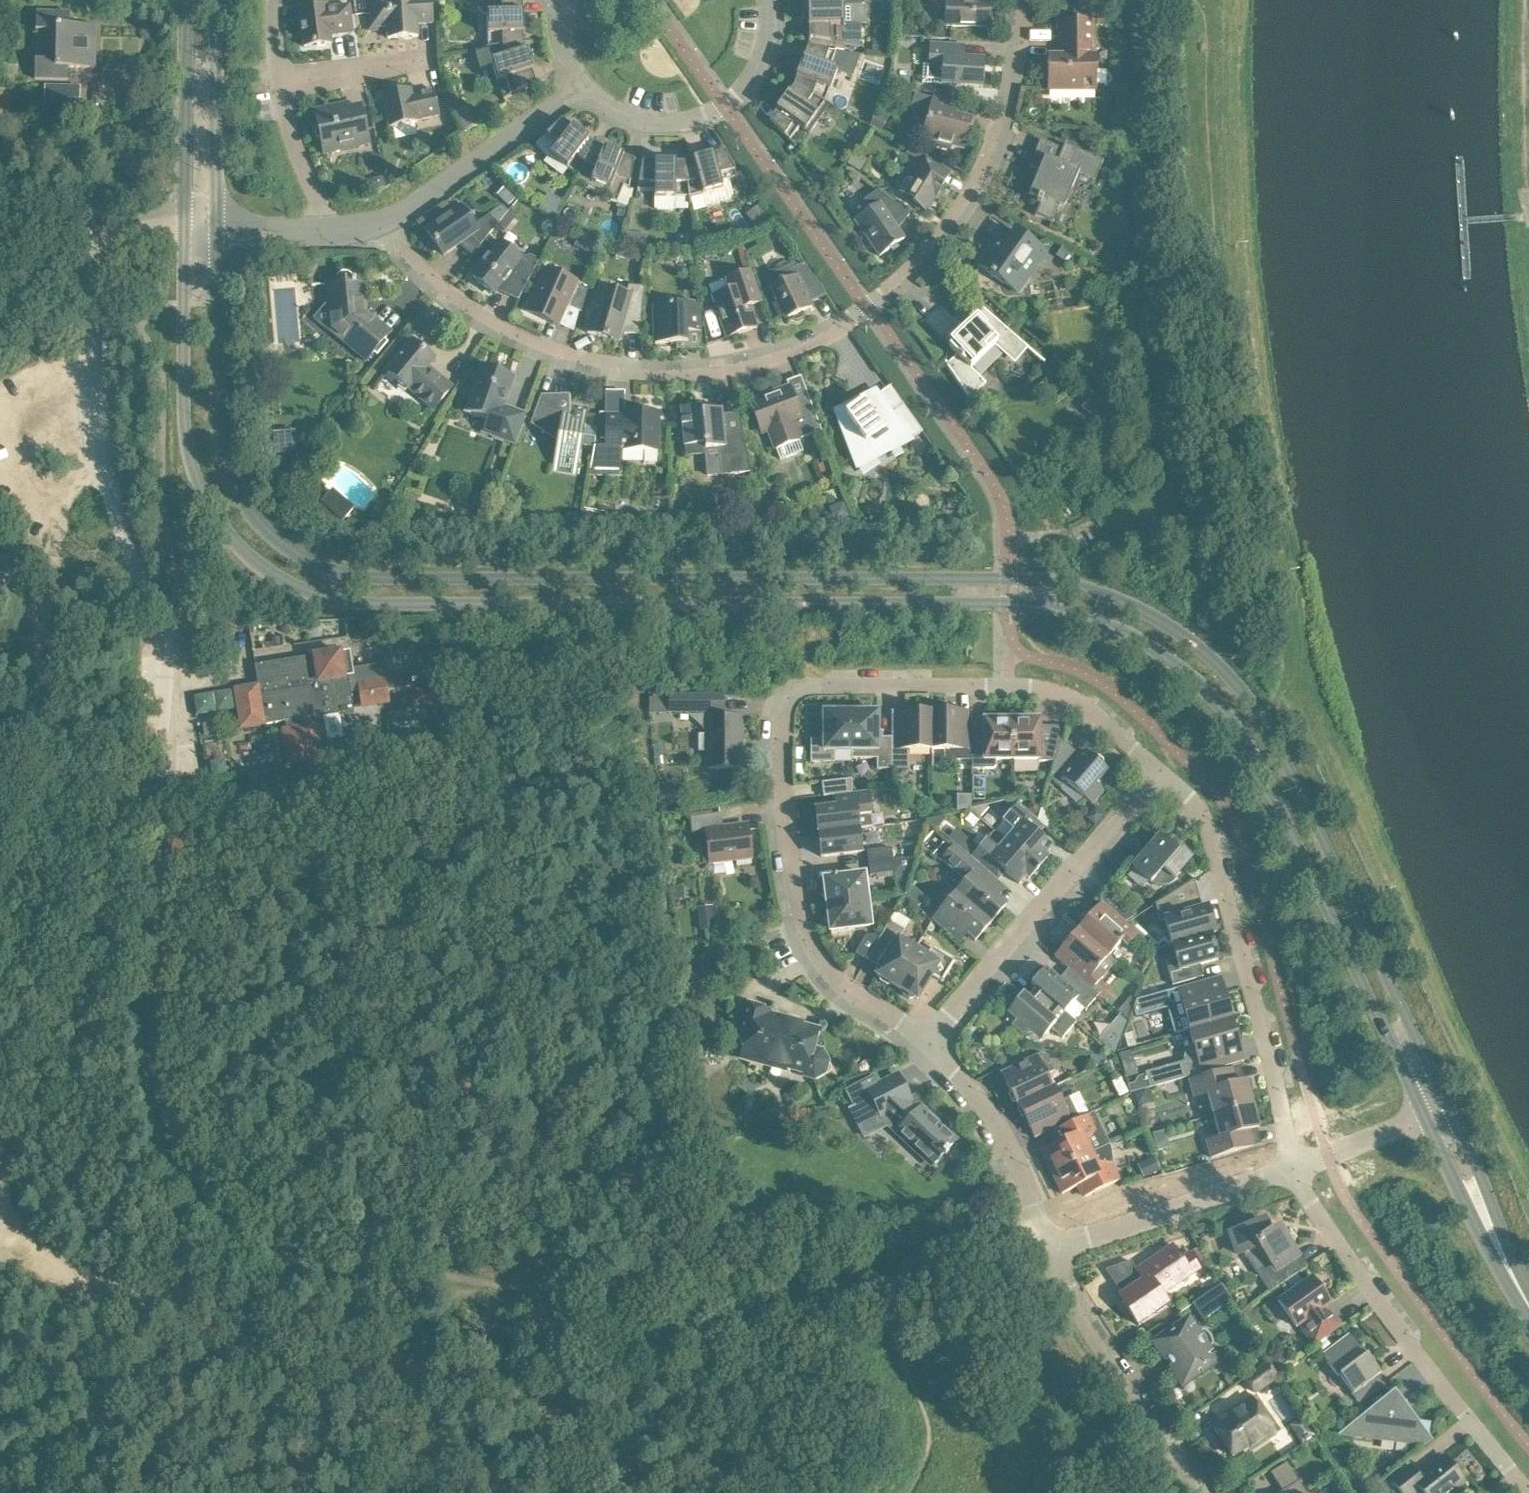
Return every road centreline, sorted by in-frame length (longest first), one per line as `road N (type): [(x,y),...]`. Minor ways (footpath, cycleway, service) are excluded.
road 1 (tertiary): [(183,223),(189,458),(212,520),(269,575),(332,604),(395,607),(1038,606),(1133,637),(1191,677),(1248,745),(1425,1117)]
road 2 (tertiary): [(1448,1107),(1271,731),(1200,646),(1116,598),(1045,580),(391,582),(336,573),(275,541),(237,498),(222,452),(217,231)]
road 3 (track): [(161,616),(148,1019),(159,1105),(182,1163),(264,1239),(420,1286),(541,1303)]
road 4 (residential): [(382,221),(449,290),(491,318),(636,375),(729,370),(781,357),(853,323),(944,226),(988,149),(1022,63),(1022,0)]
road 5 (residential): [(925,1039),(845,984),(809,931),(784,790),(791,695),(813,685),(1033,687),(1097,716),(1160,772)]
road 6 (track): [(541,1303),(684,1310),(991,1245)]
road 7 (track): [(405,1358),(320,1361),(260,1347),(118,1294),(41,1244),(0,1231)]
road 8 (residential): [(1160,772),(1204,816),(1292,1168)]
road 9 (residential): [(1528,1492),(1319,1218),(1292,1168)]
road 10 (residential): [(925,1039),(1160,772)]
road 11 (unclassified): [(131,224),(94,242),(91,279),(105,447),(126,541)]
road 12 (track): [(0,751),(71,497),(113,483)]
road 13 (residential): [(1046,1238),(1065,1290),(1201,1492)]
road 14 (residential): [(767,0),(765,52),(749,82),(697,118),(636,118),(585,85)]
road 15 (residential): [(1046,1238),(1091,1236),(1292,1168)]
road 16 (residential): [(382,221),(585,85)]
road 17 (residential): [(1046,1238),(997,1122),(925,1039)]
road 18 (tertiary): [(217,231),(220,0)]
road 19 (tertiary): [(190,0),(183,223)]
road 20 (track): [(676,1492),(539,1389)]
road 21 (residential): [(331,231),(280,83)]
road 22 (residential): [(280,83),(430,58)]
road 23 (track): [(539,1389),(478,1366),(405,1358)]
road 24 (track): [(131,224),(0,244)]
road 25 (tertiary): [(1488,1226),(1480,1173),(1448,1107)]
road 26 (tertiary): [(1425,1117),(1455,1181),(1488,1226)]

